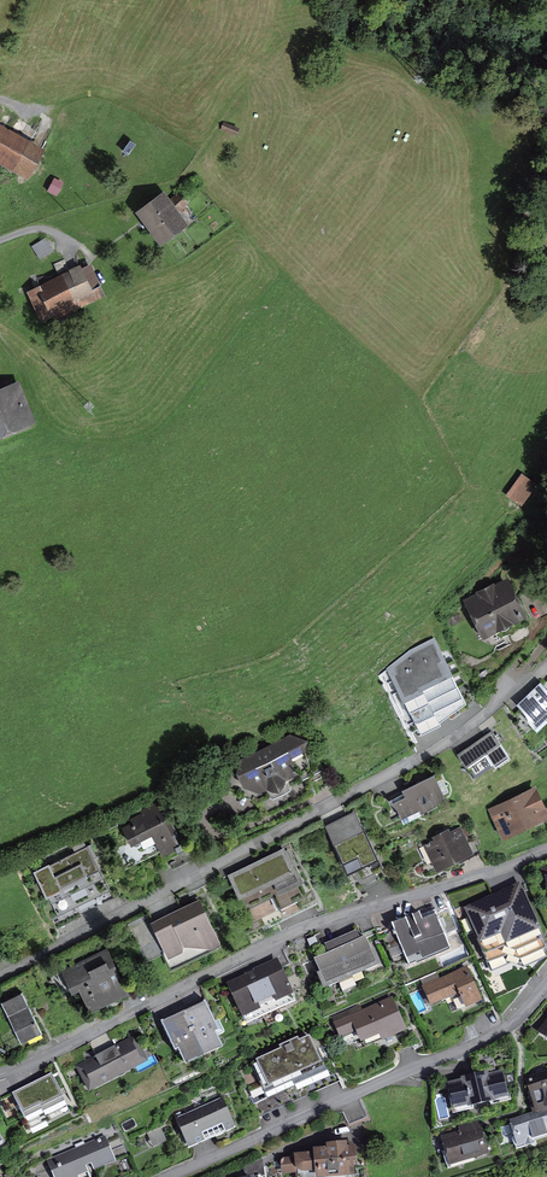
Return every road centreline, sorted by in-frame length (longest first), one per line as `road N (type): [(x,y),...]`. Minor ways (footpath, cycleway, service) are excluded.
road 1 (residential): [(0,975),(430,750),(479,720),(527,670)]
road 2 (residential): [(546,847),(289,929),(0,1073)]
road 3 (residential): [(156,1176),(504,1030),(546,986)]

